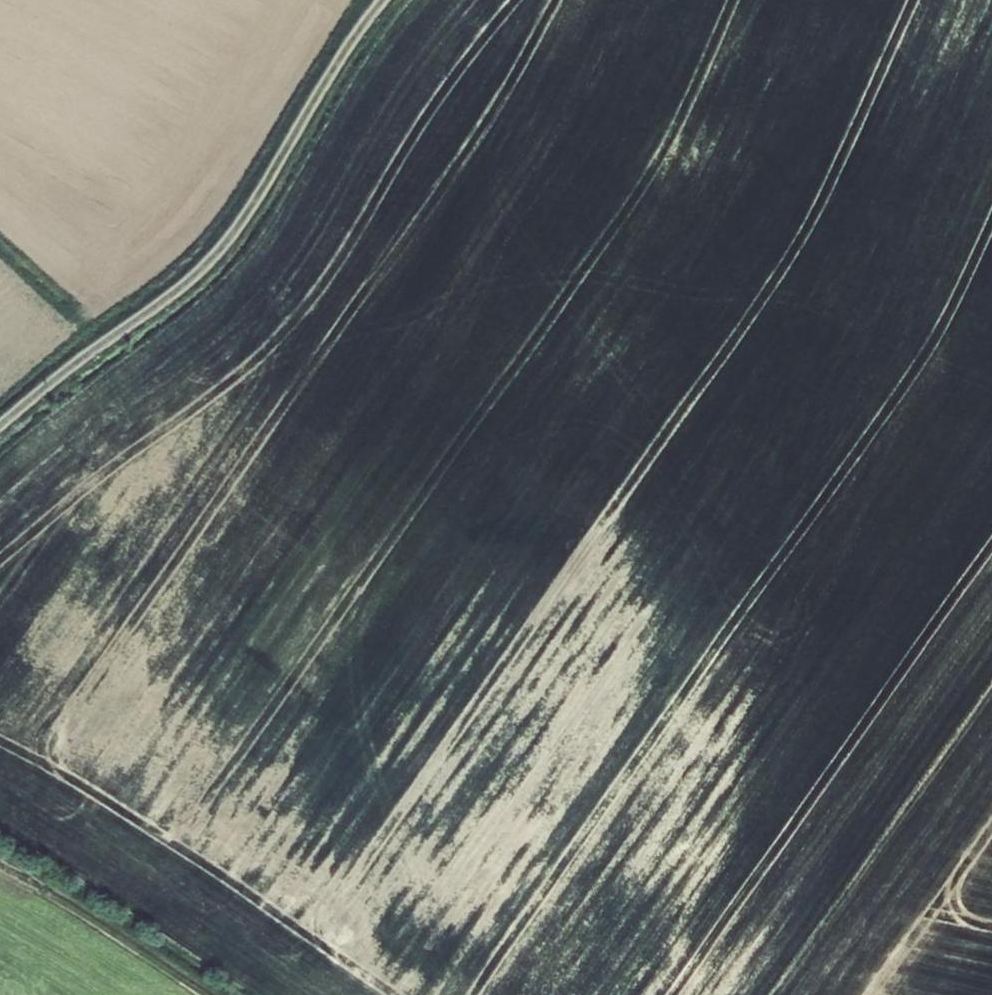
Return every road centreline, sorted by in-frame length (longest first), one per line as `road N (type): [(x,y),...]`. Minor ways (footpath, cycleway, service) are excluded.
road 1 (track): [(405,0),(130,341),(0,459)]
road 2 (track): [(0,878),(192,994)]

